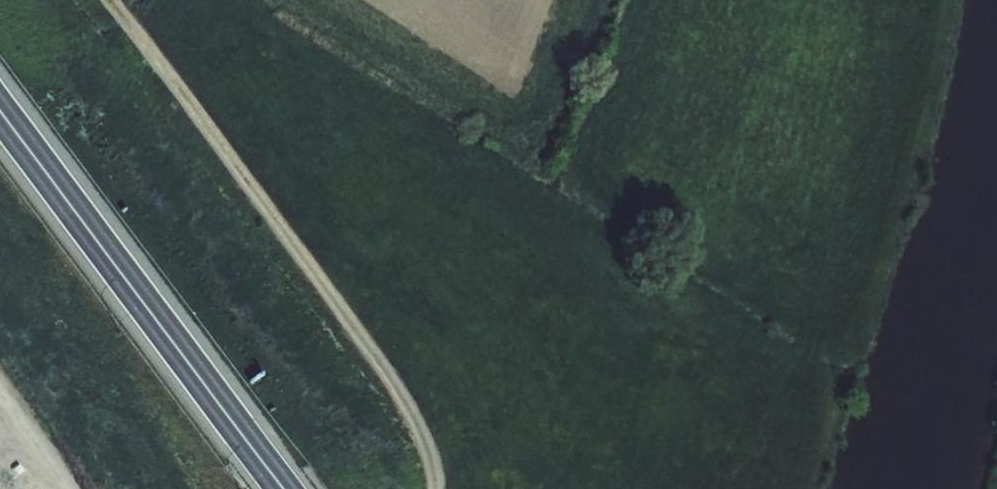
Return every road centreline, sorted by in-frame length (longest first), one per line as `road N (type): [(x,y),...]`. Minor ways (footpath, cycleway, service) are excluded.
road 1 (trunk): [(0,109),(283,488)]

